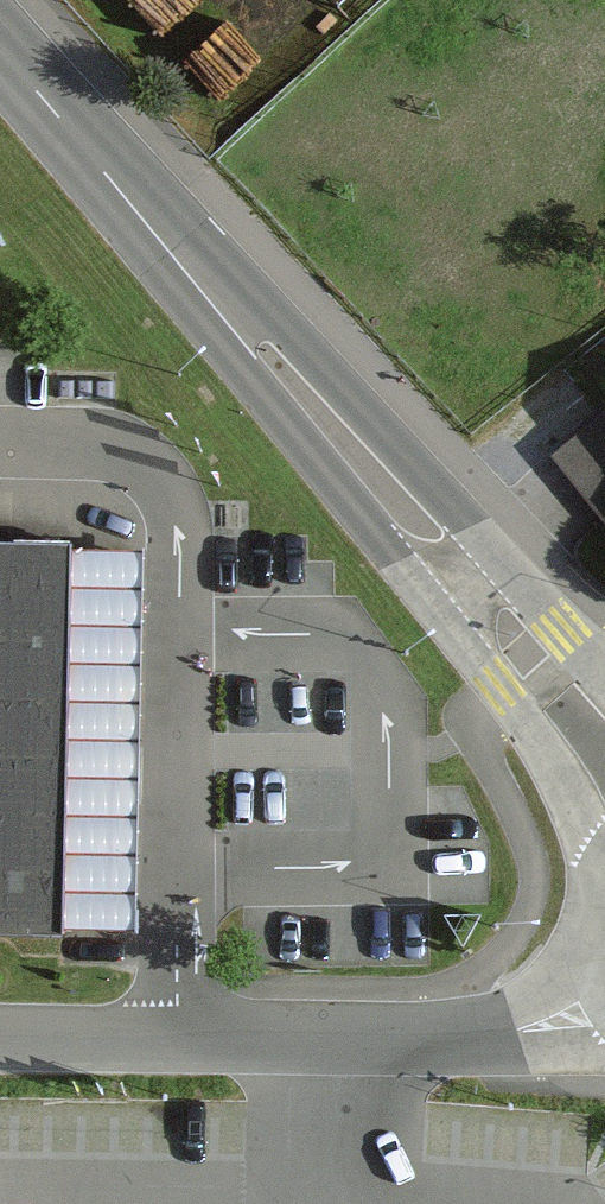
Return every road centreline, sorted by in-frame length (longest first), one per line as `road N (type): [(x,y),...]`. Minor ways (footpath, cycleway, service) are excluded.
road 1 (secondary): [(92,152),(259,393),(498,690),(604,860)]
road 2 (secondary): [(604,674),(286,324),(92,152)]
road 3 (residential): [(0,1042),(454,1040),(548,1026),(604,999)]
road 4 (secondary): [(0,50),(92,152)]

